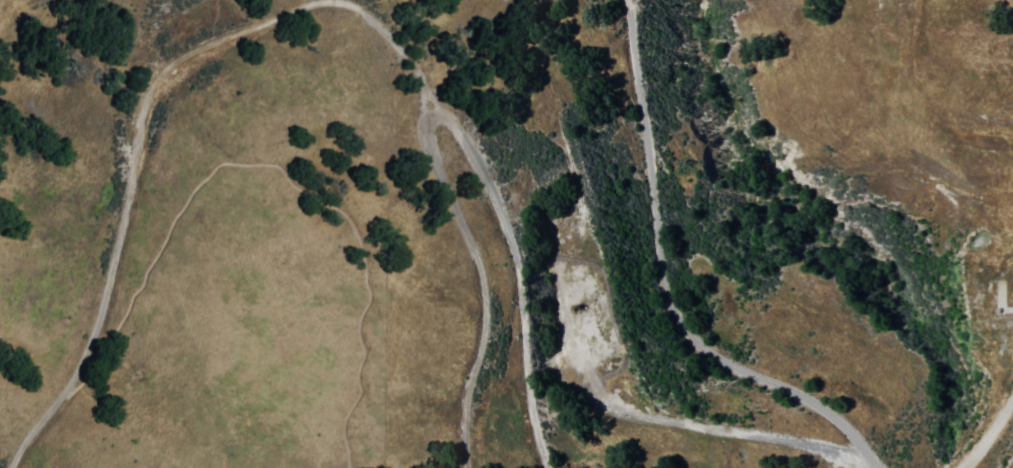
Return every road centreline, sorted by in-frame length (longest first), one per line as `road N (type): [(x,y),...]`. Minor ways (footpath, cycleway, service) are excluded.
road 1 (residential): [(627,0),(663,287),(675,316),(707,350),(839,422),(879,467)]
road 2 (track): [(466,467),(467,408),(485,324),(482,278),(430,153),(417,84),(395,45)]
road 3 (track): [(417,84),(461,132),(514,256),(546,467)]
road 4 (track): [(865,467),(835,451),(694,424),(637,403)]

